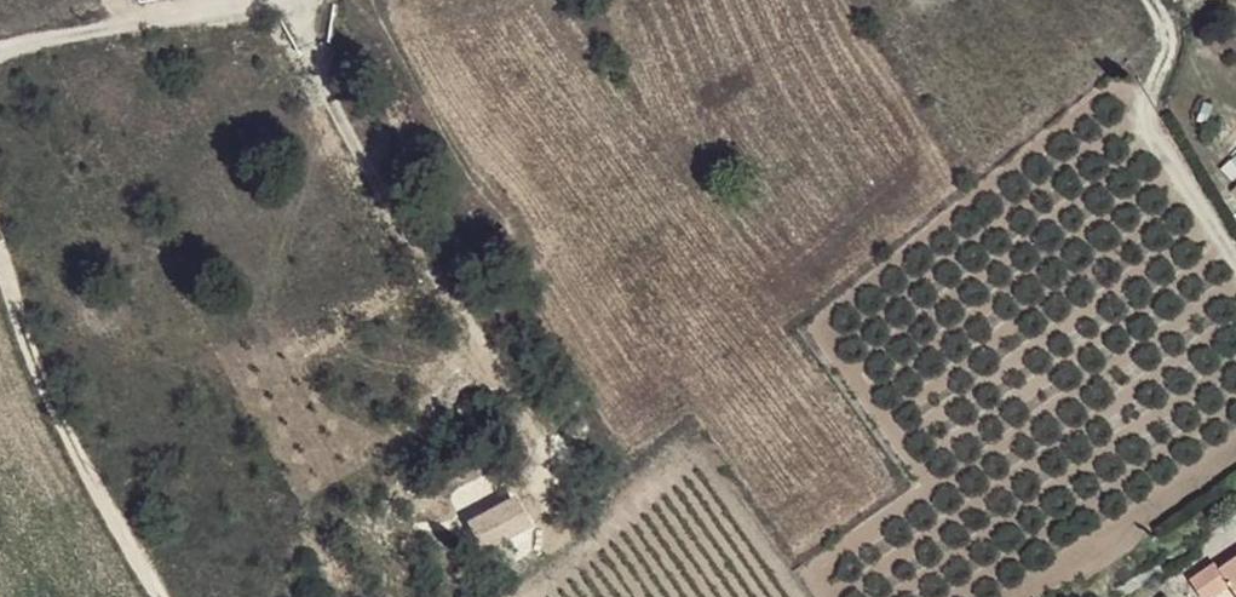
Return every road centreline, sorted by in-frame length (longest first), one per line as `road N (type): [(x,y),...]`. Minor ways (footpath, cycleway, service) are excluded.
road 1 (track): [(166,596),(66,423),(0,242)]
road 2 (track): [(1235,240),(1159,115),(1177,62),(1163,0)]
road 3 (residential): [(240,0),(0,55)]

